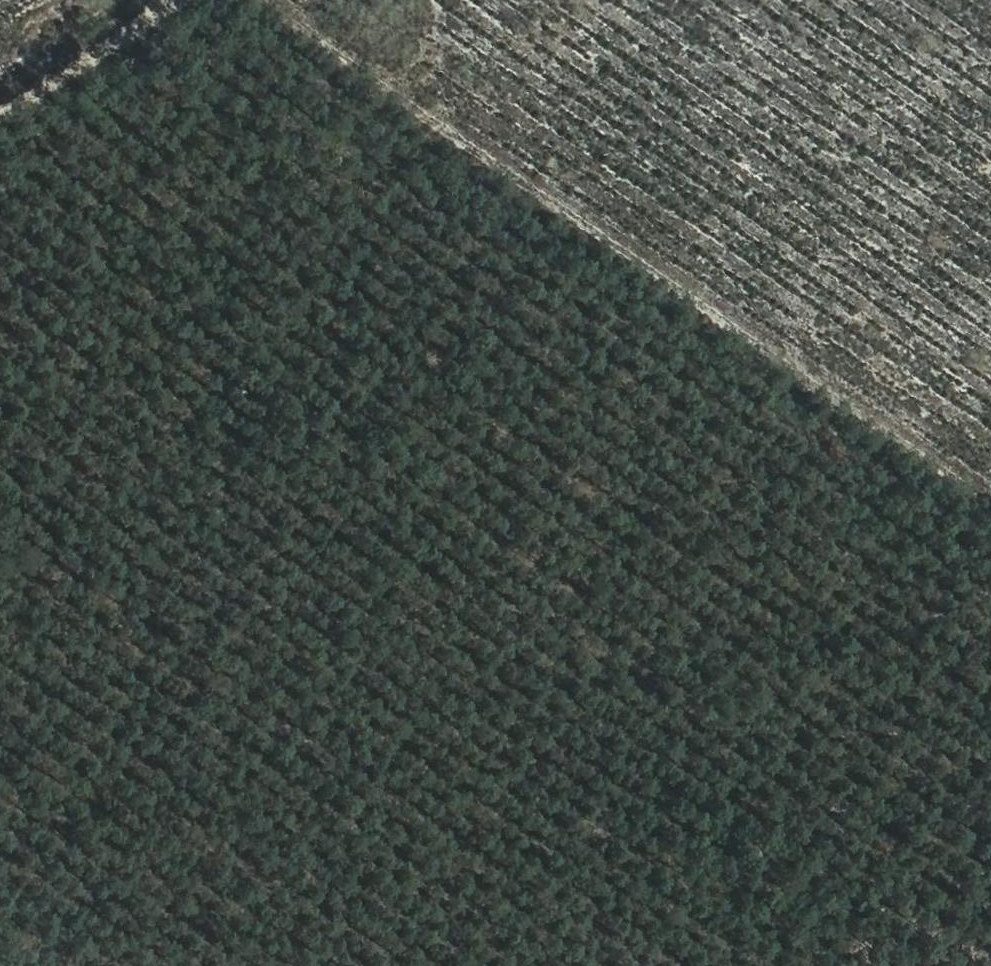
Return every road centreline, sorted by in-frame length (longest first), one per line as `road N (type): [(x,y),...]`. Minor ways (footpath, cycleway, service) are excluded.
road 1 (track): [(182,0),(0,114)]

